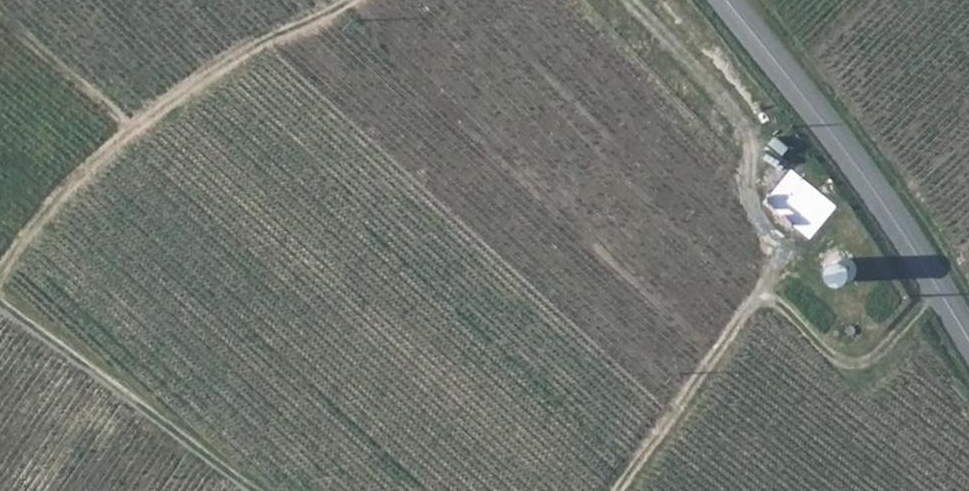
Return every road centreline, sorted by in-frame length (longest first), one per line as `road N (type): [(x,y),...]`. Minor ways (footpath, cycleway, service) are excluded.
road 1 (track): [(0,275),(64,195),(145,122),(357,0)]
road 2 (secondary): [(725,0),(875,191),(968,336)]
road 3 (track): [(254,490),(0,308)]

